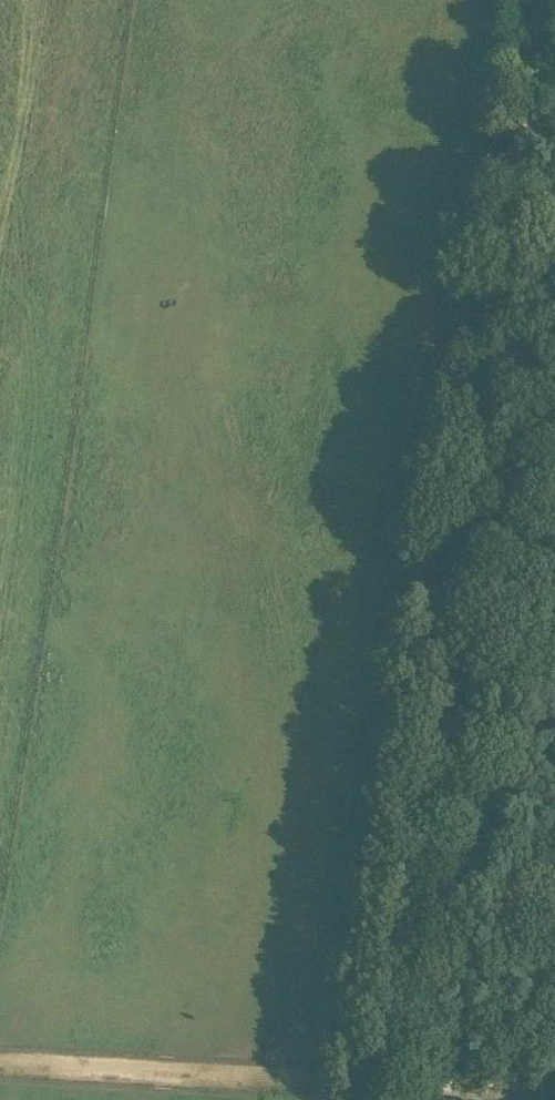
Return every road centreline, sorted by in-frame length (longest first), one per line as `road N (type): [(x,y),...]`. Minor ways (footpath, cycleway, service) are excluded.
road 1 (track): [(542,0),(386,1083)]

